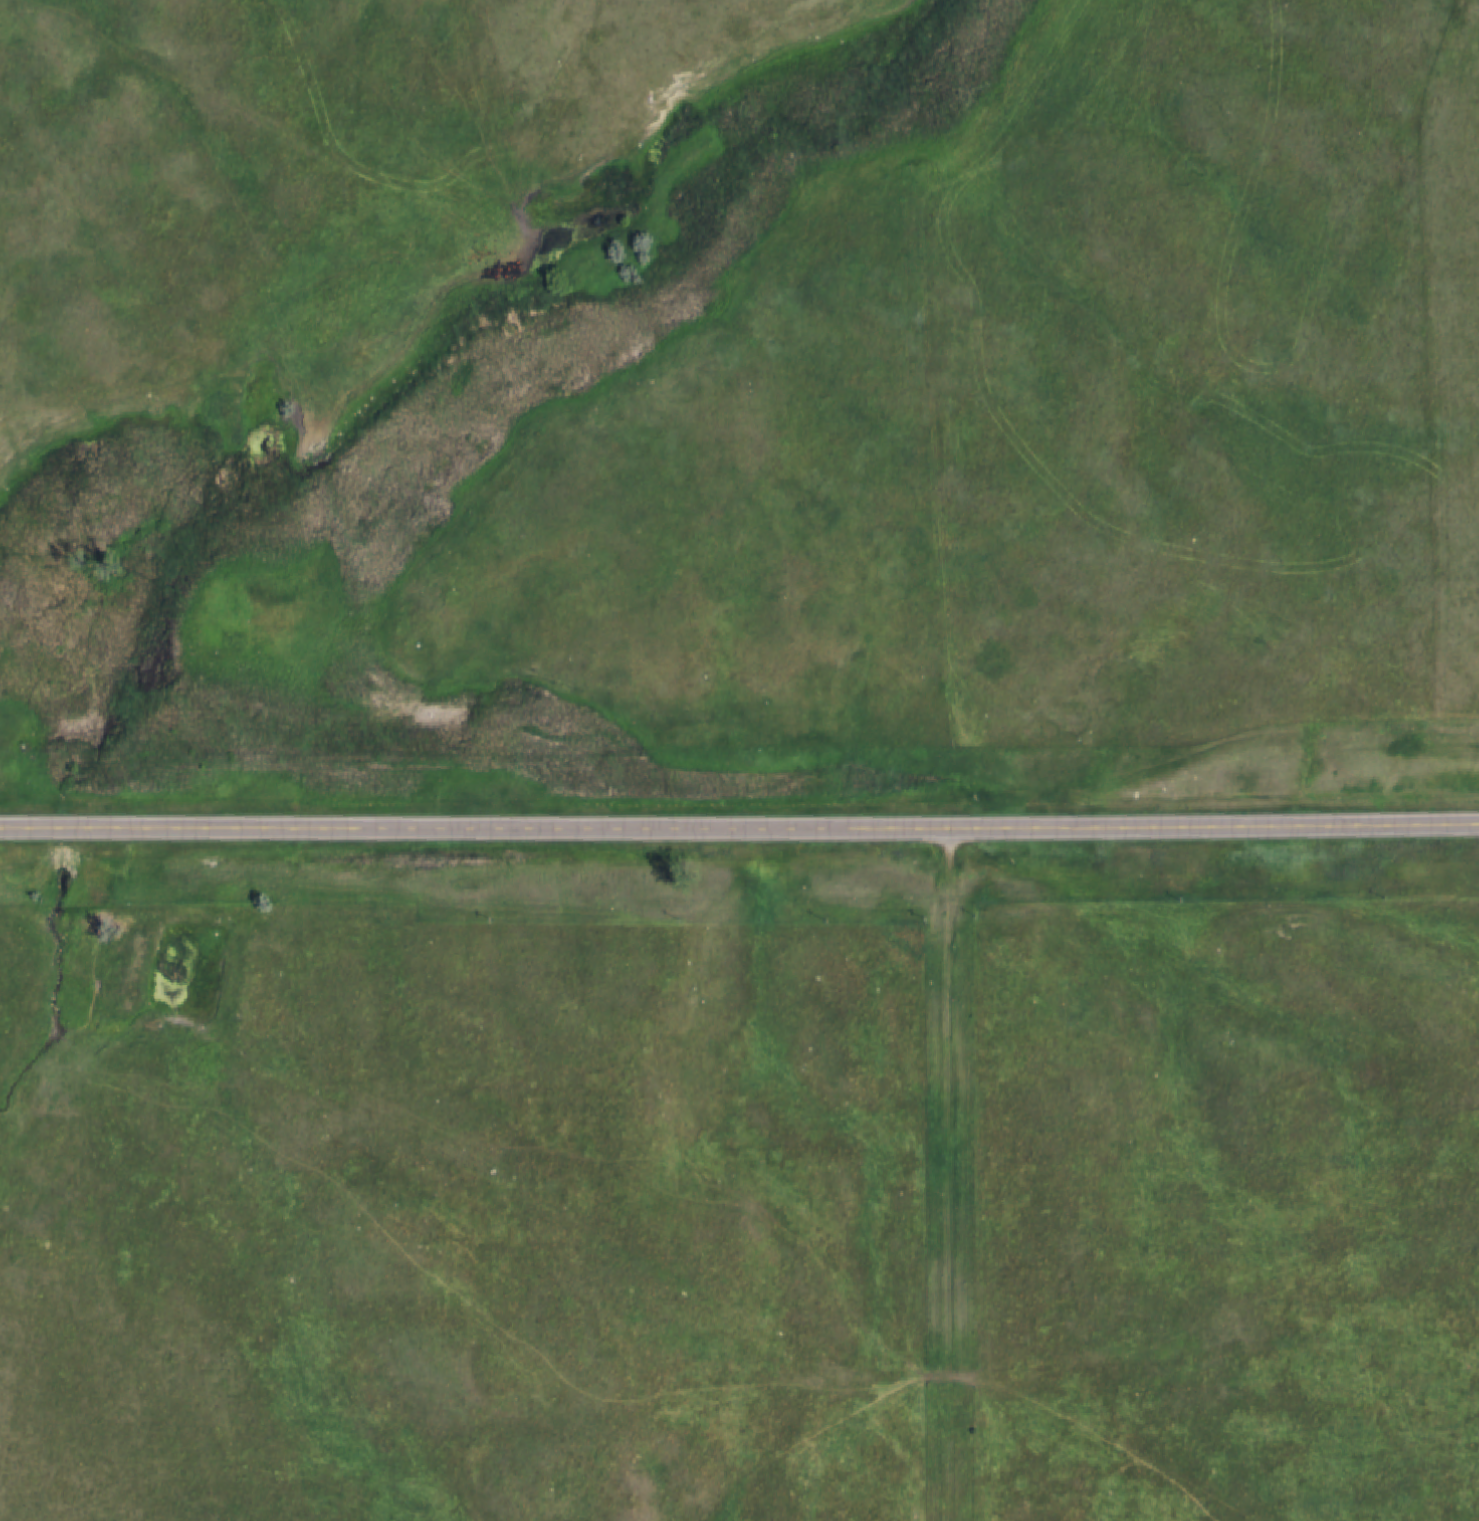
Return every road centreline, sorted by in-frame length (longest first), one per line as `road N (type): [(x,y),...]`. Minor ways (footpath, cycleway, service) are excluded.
road 1 (primary): [(0,826),(1478,826)]
road 2 (track): [(957,1520),(956,830)]

